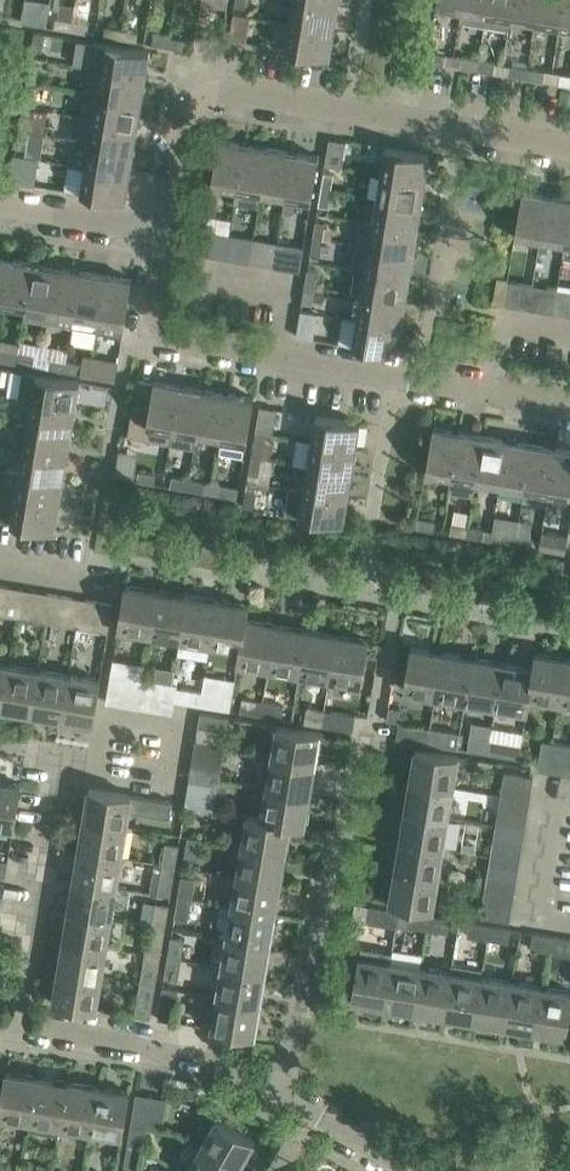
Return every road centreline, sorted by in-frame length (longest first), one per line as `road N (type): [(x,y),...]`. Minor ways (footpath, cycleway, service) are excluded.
road 1 (residential): [(569,150),(225,88),(186,107),(167,229)]
road 2 (residential): [(283,1092),(362,739)]
road 3 (residential): [(167,229),(154,311),(176,338),(395,374)]
road 4 (residential): [(28,1024),(65,754)]
road 5 (residential): [(283,1092),(230,1065),(28,1024)]
road 6 (residential): [(362,595),(395,374)]
road 7 (residential): [(557,627),(362,595)]
road 8 (residential): [(395,374),(569,403)]
road 9 (residential): [(167,229),(0,204)]
road 10 (residential): [(569,787),(554,785),(533,918)]
road 11 (residential): [(418,1170),(311,1107)]

